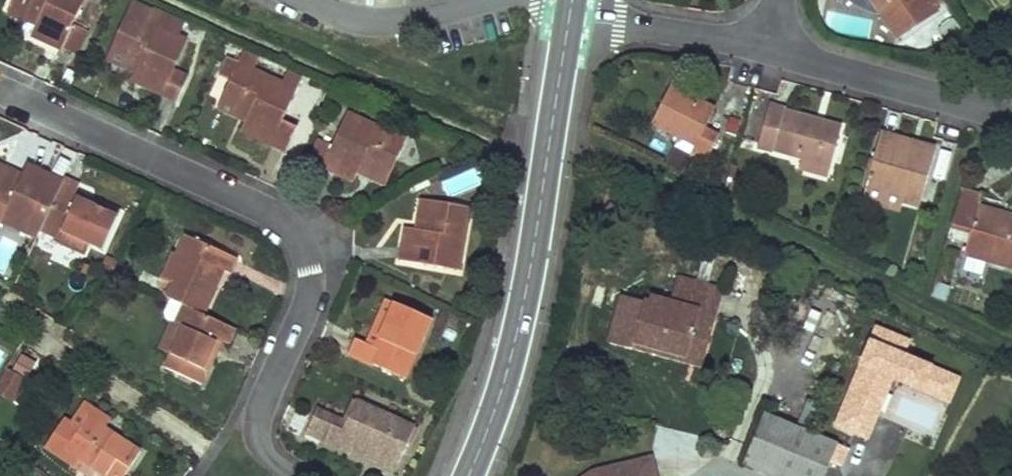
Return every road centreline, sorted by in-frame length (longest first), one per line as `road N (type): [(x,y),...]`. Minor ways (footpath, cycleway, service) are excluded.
road 1 (residential): [(294,475),(271,461),(255,435),(310,295),(304,249),(289,227),(0,91)]
road 2 (track): [(550,118),(1011,348)]
road 3 (tertiary): [(464,475),(515,323),(566,18)]
road 4 (residential): [(1011,121),(768,50)]
road 5 (residential): [(768,50),(566,18)]
road 6 (residential): [(483,0),(379,22),(307,0)]

